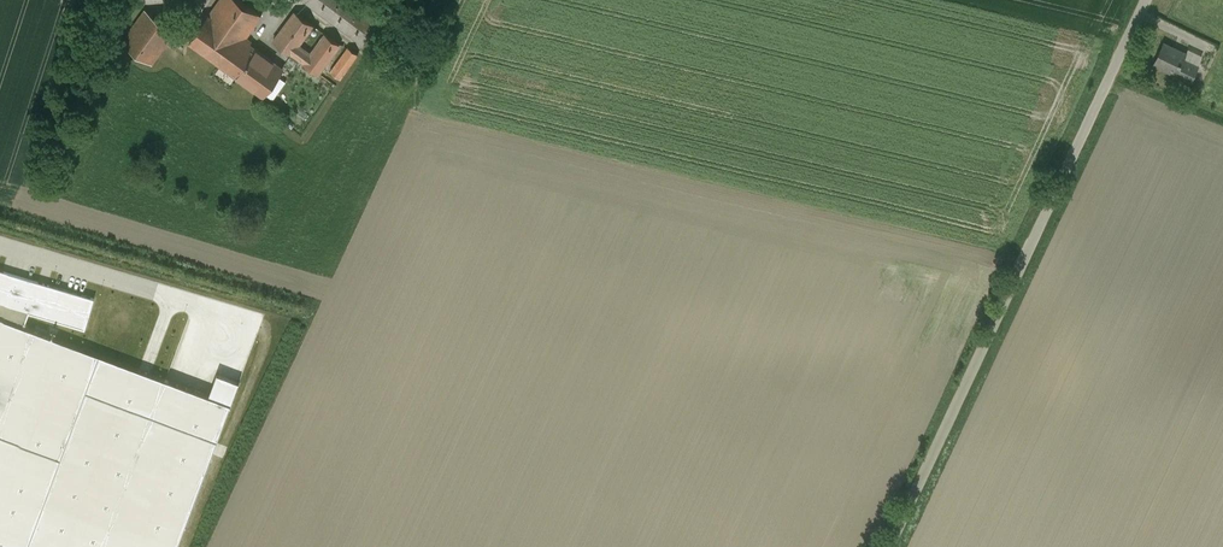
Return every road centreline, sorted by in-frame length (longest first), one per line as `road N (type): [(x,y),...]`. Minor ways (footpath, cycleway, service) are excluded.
road 1 (unclassified): [(891,546),(1149,0)]
road 2 (track): [(464,0),(413,109)]

